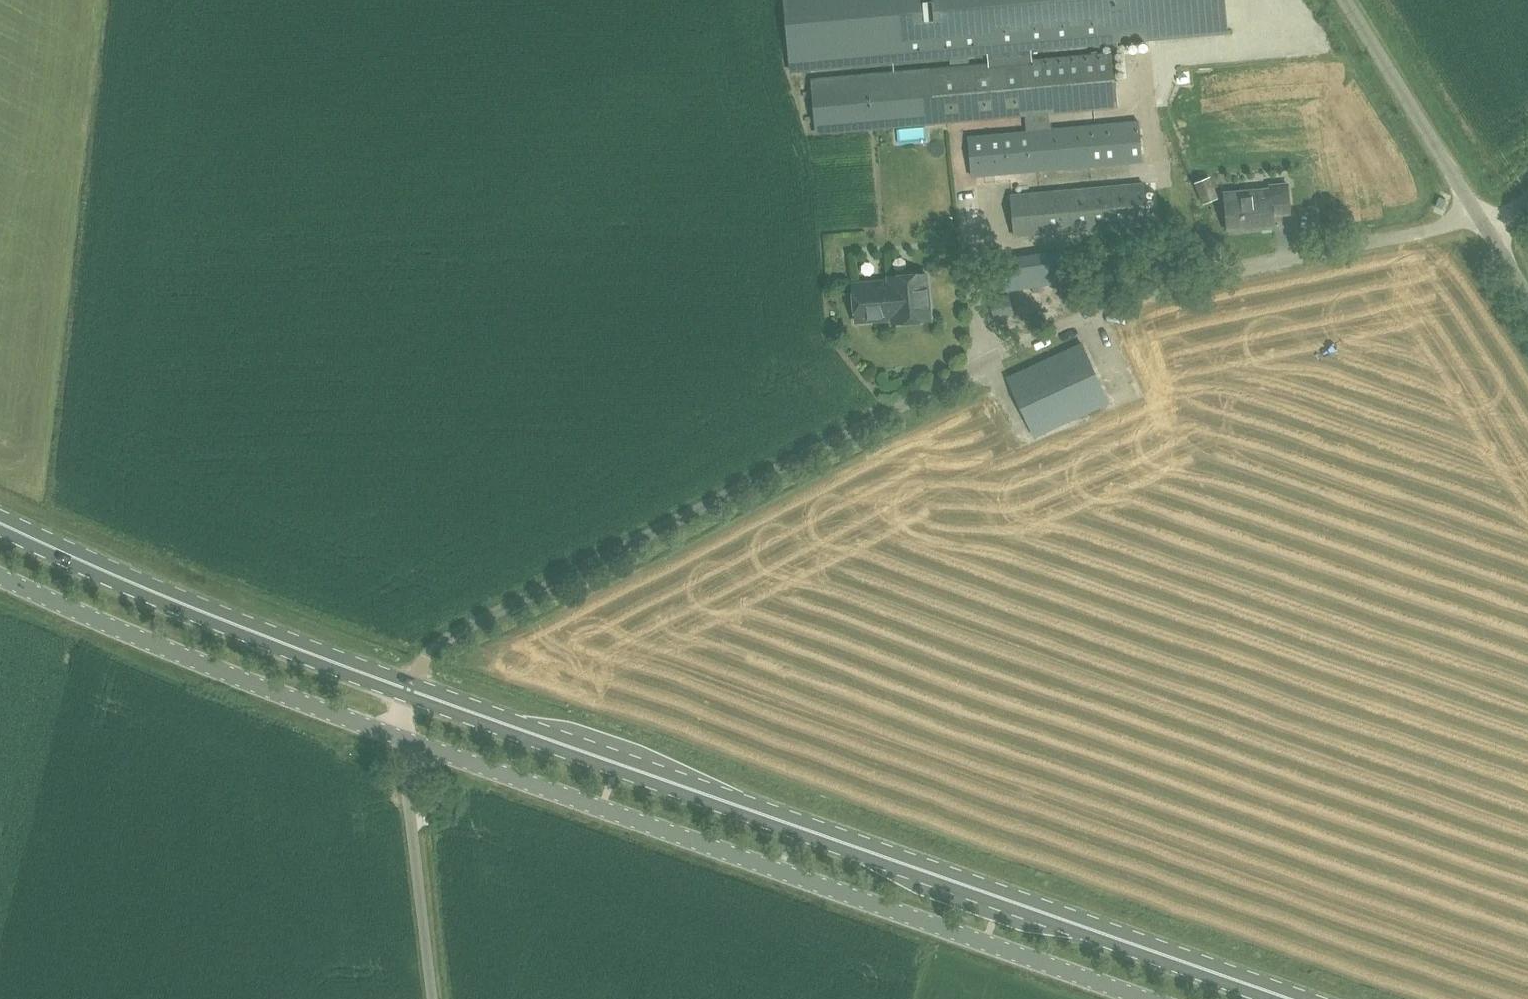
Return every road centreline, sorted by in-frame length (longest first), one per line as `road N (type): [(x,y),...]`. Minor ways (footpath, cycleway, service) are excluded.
road 1 (primary): [(1285,998),(407,691)]
road 2 (unclassified): [(1150,998),(387,733)]
road 3 (primary): [(407,691),(0,524)]
road 4 (unclassified): [(387,733),(146,642),(0,573)]
road 5 (unclassified): [(1527,293),(1344,0)]

